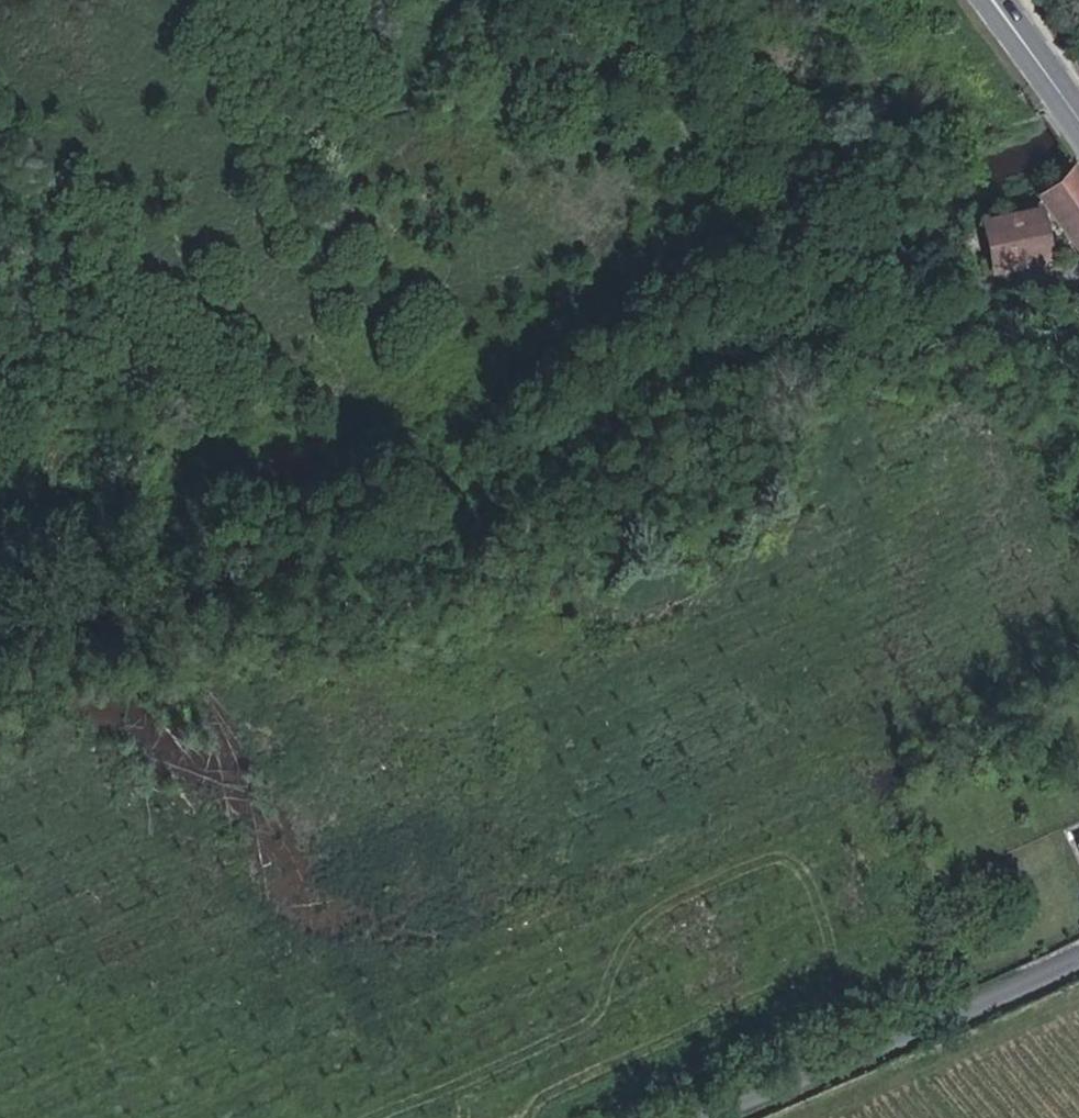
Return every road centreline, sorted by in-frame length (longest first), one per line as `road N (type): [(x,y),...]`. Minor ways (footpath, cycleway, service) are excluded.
road 1 (unclassified): [(695,1117),(1078,947)]
road 2 (primary): [(999,0),(1078,113)]

